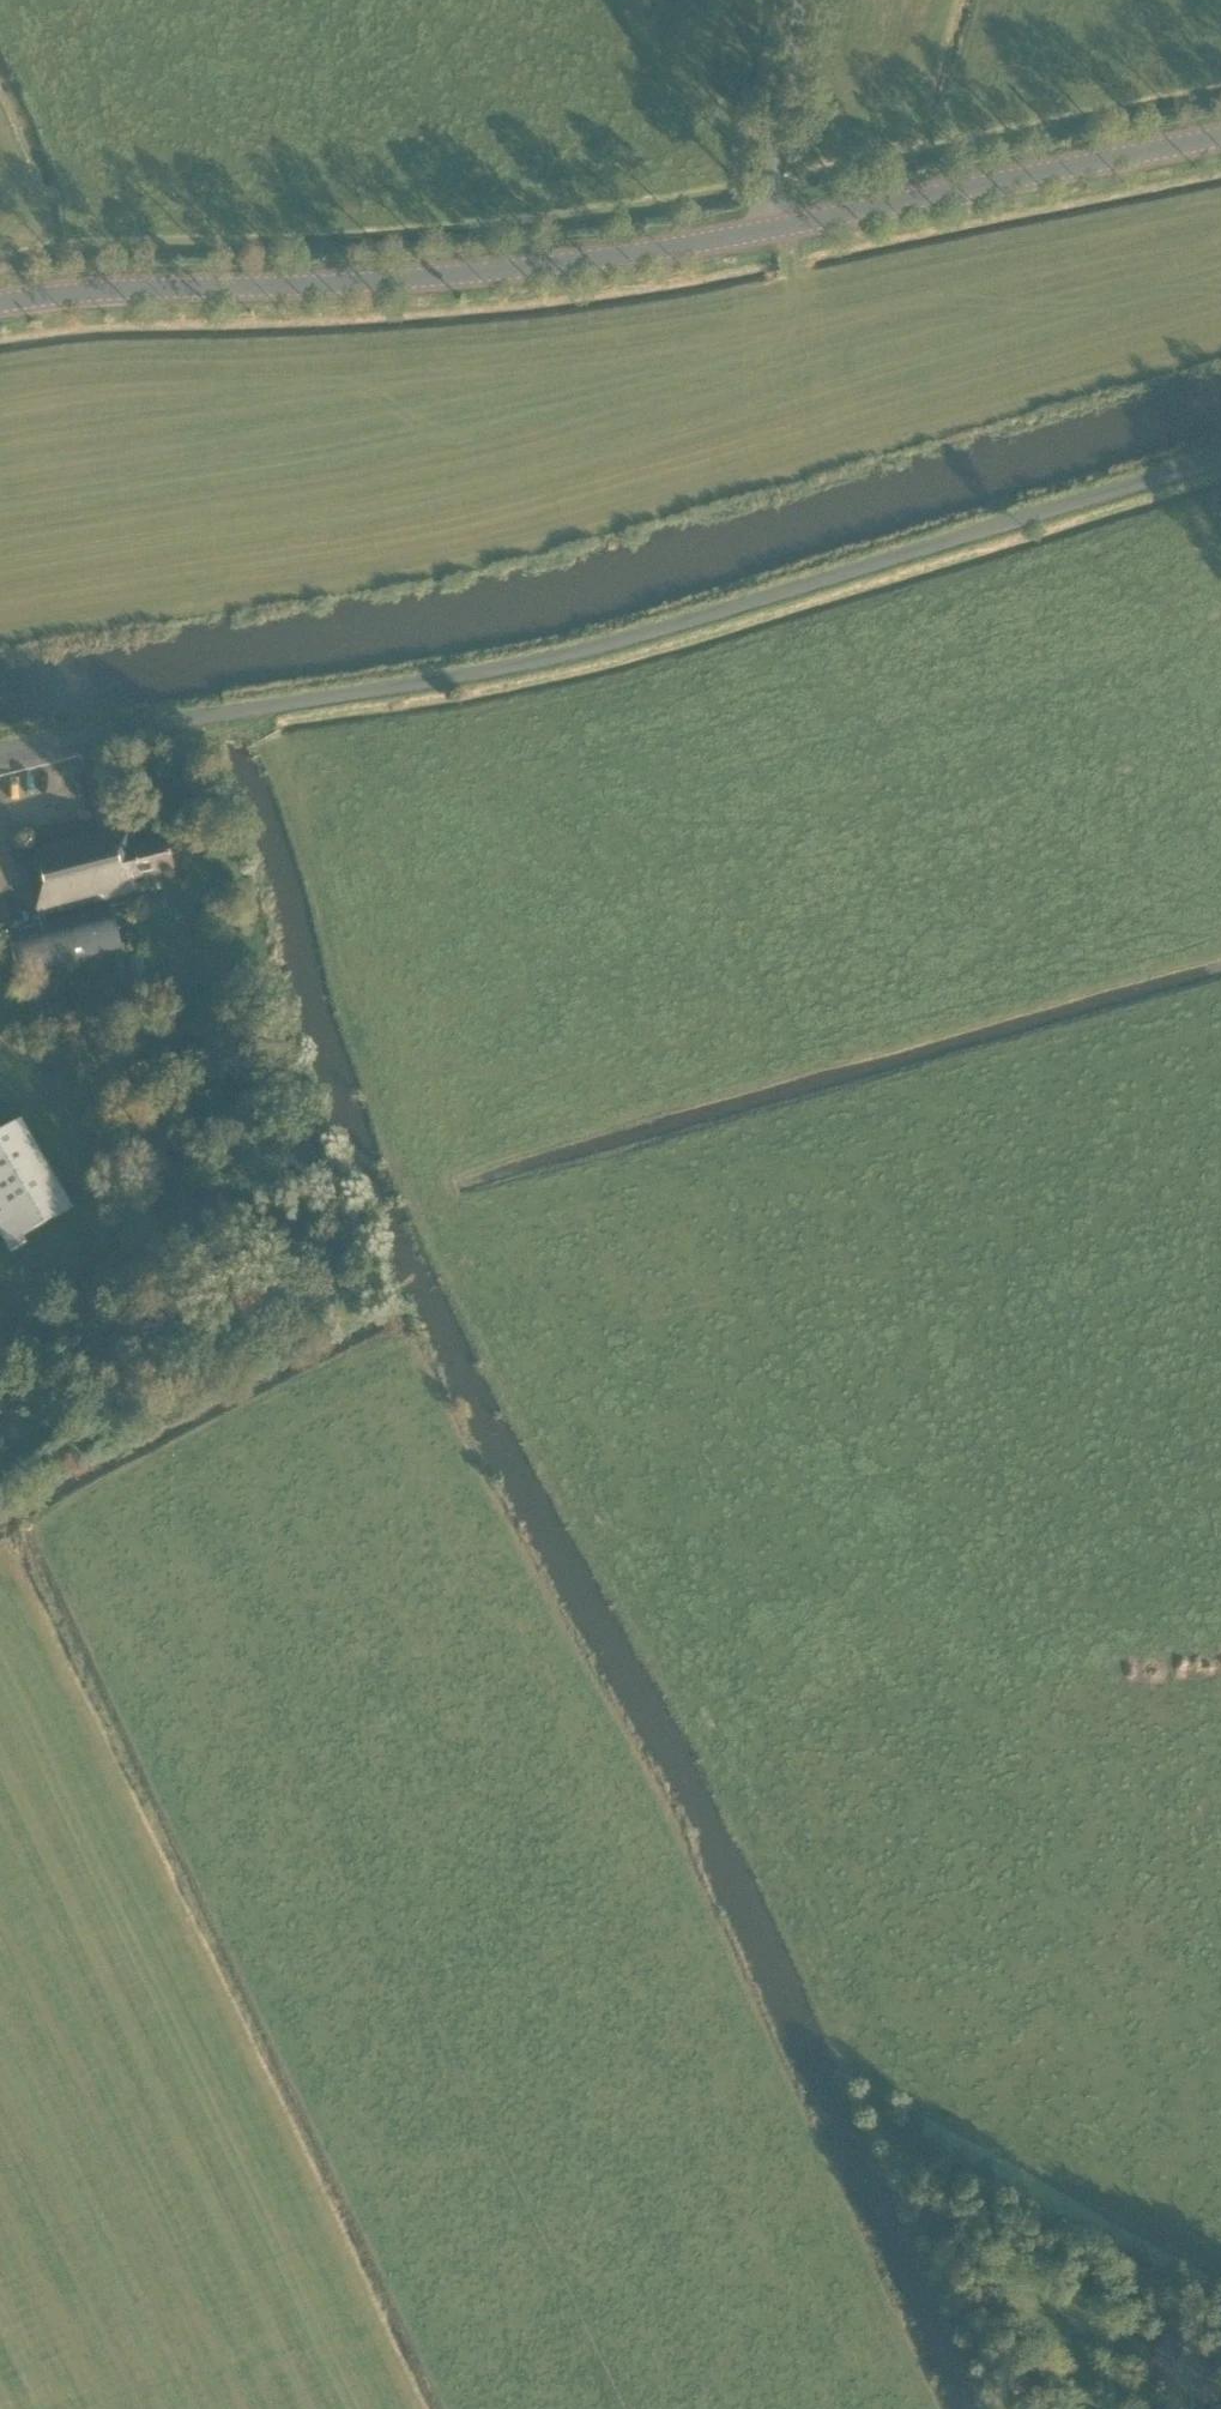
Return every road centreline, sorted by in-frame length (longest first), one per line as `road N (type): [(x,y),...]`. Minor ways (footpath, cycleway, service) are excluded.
road 1 (unclassified): [(0,748),(546,661),(1220,461)]
road 2 (secondary): [(0,304),(576,265),(1220,140)]

